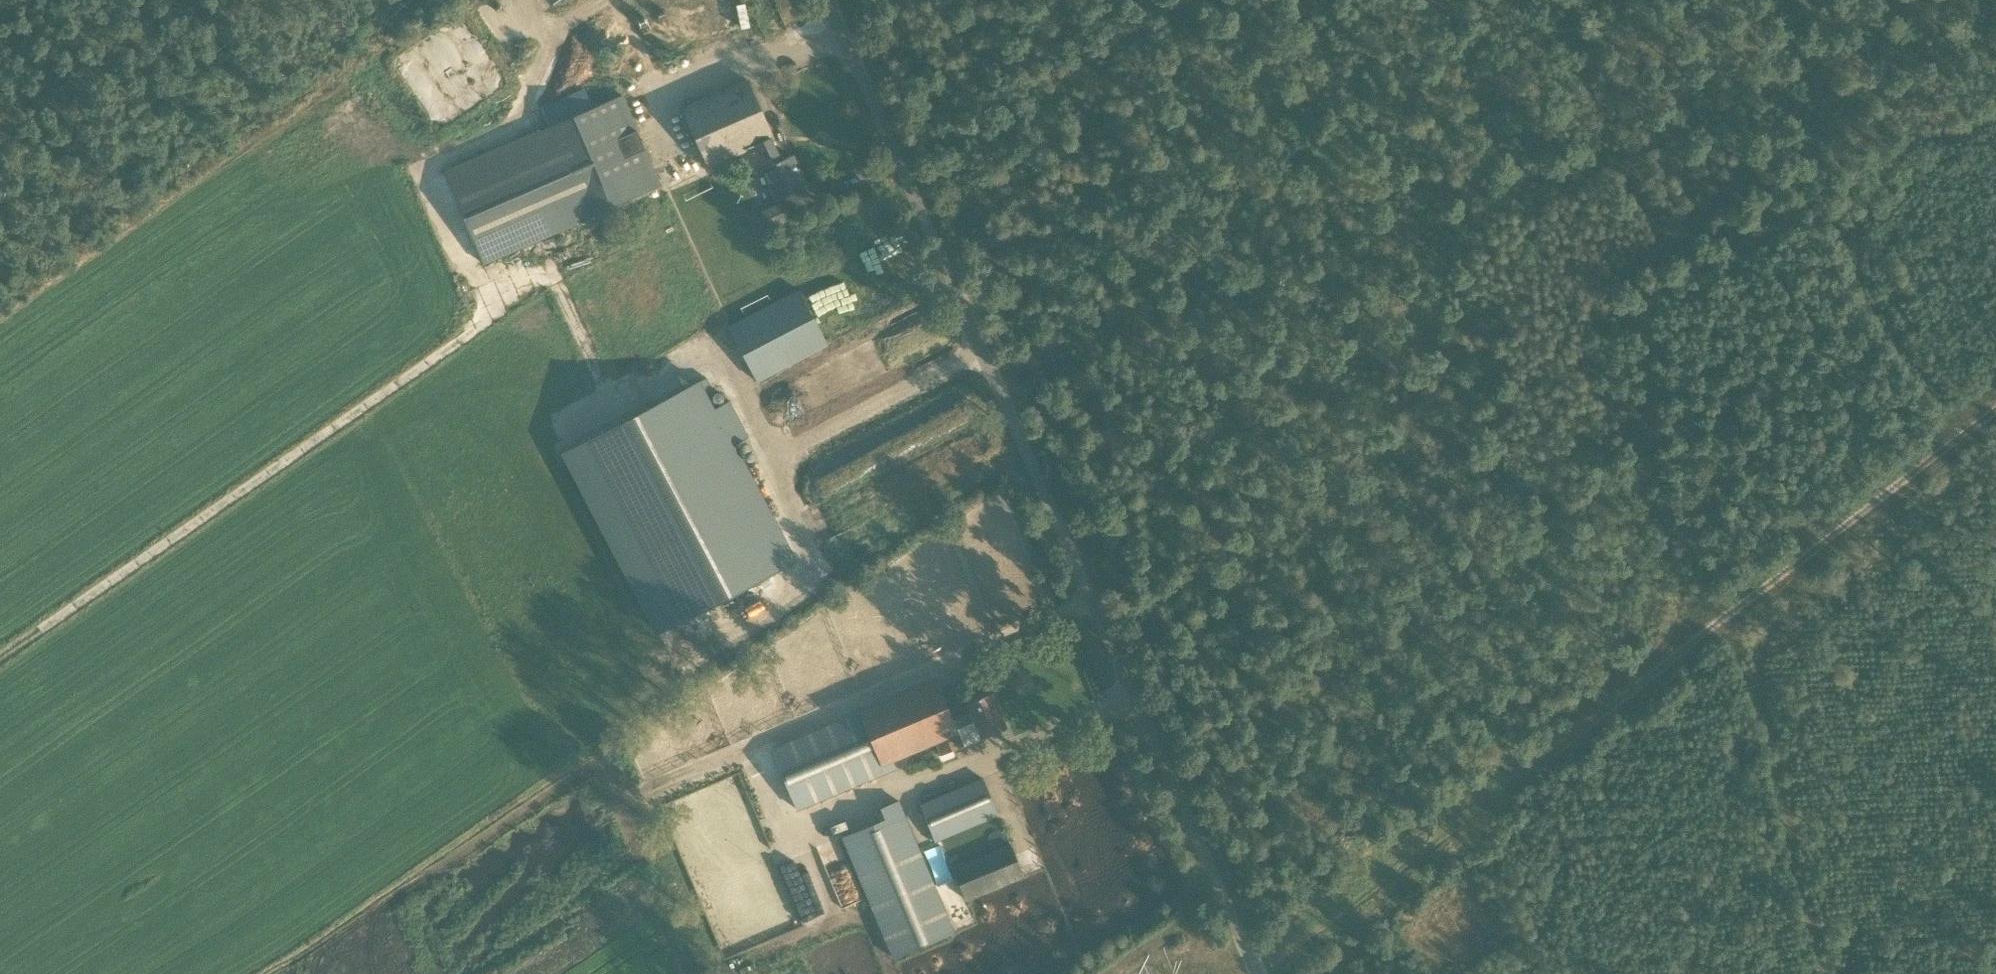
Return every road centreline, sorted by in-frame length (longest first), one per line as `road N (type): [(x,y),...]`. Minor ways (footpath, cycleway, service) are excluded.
road 1 (unclassified): [(1258,973),(826,0)]
road 2 (track): [(1995,404),(1260,973)]
road 3 (track): [(914,200),(1187,0)]

